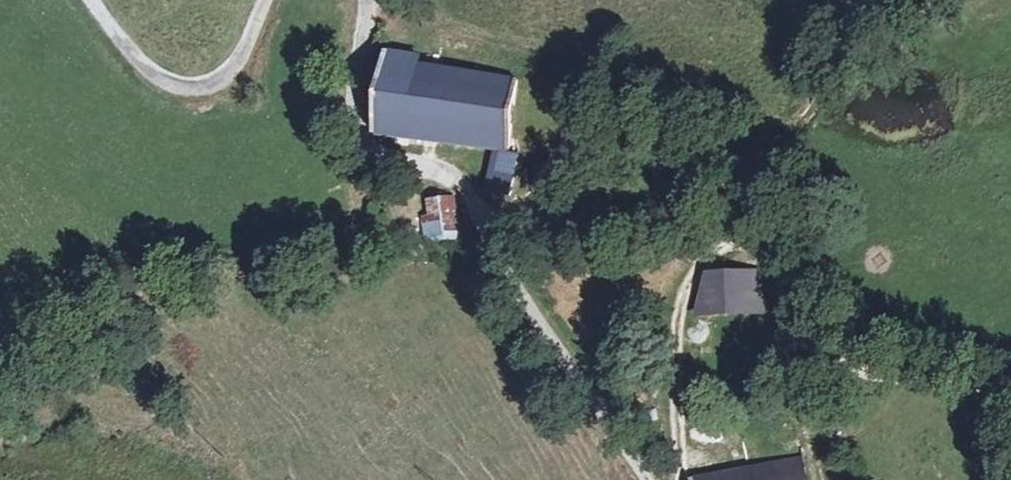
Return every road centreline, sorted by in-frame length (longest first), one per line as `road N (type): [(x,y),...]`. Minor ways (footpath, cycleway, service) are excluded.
road 1 (track): [(682,479),(673,355),(678,302),(695,264),(735,232),(811,284),(854,359),(873,374),(1010,392)]
road 2 (residential): [(365,0),(352,92),(364,139),(382,155),(454,179),(644,479)]
road 3 (track): [(483,220),(527,208),(562,158),(602,134),(753,162),(774,151),(890,27),(940,0)]
road 4 (residential): [(91,0),(144,71),(173,87),(213,86),(233,68),(264,0)]

